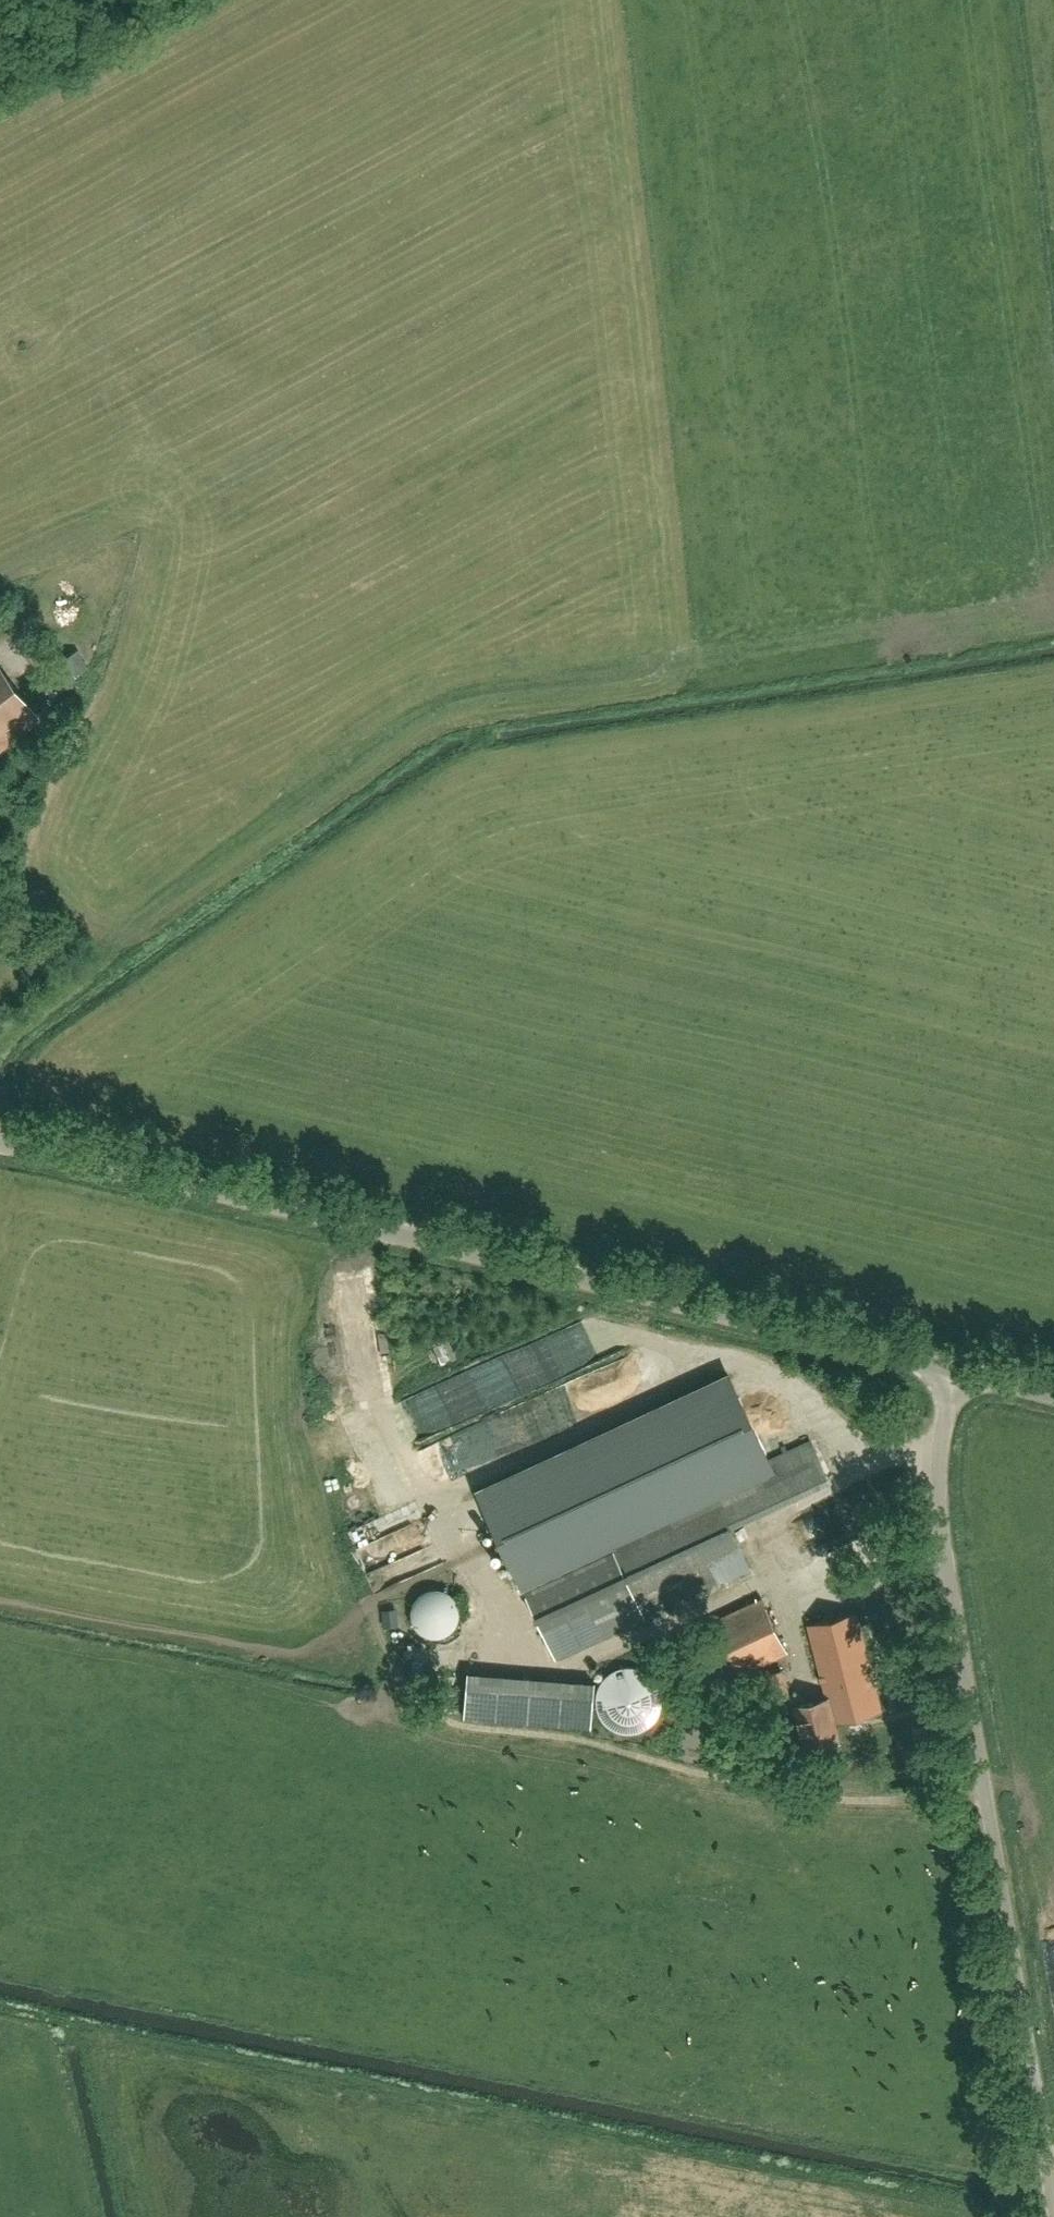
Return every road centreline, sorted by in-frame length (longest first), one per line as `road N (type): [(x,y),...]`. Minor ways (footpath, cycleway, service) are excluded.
road 1 (unclassified): [(954,1370),(0,1142)]
road 2 (unclassified): [(1053,2216),(944,1545),(940,1475),(954,1370)]

